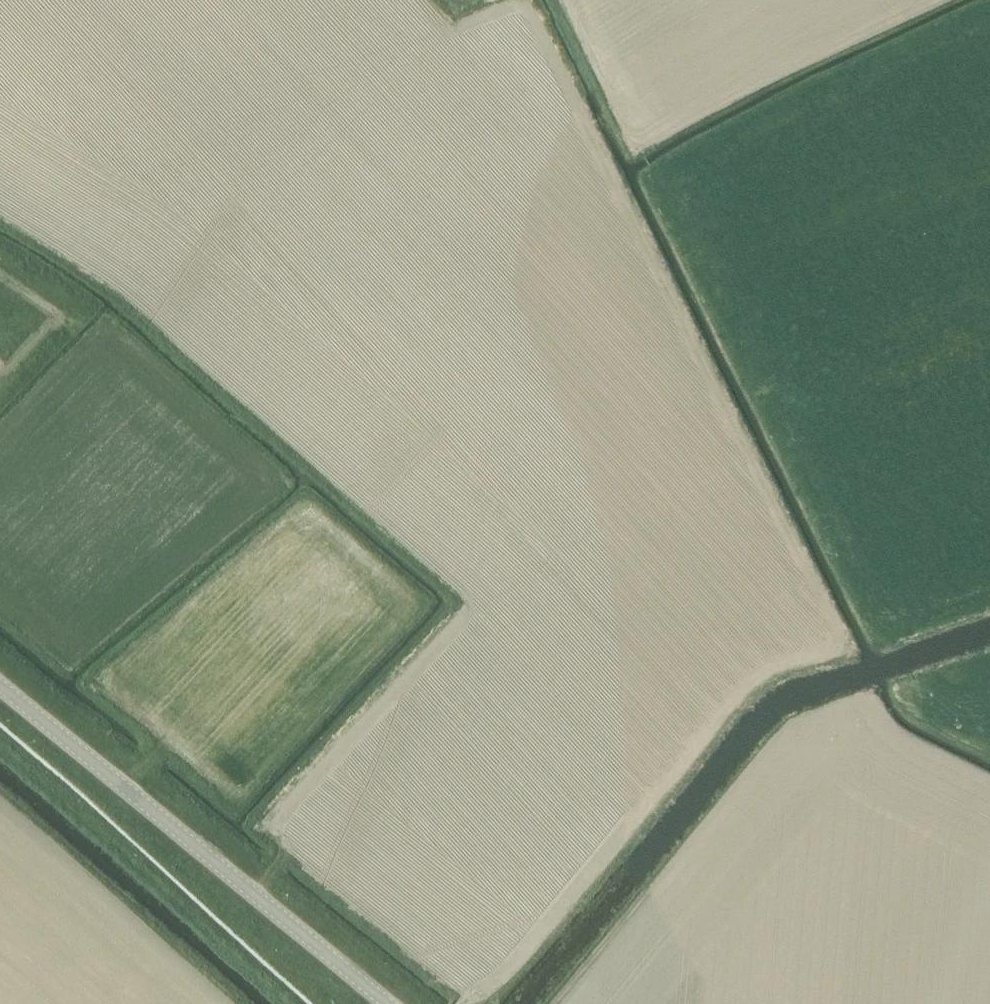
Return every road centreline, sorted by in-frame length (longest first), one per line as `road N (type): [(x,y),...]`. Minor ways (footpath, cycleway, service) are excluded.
road 1 (tertiary): [(387,1003),(0,686)]

